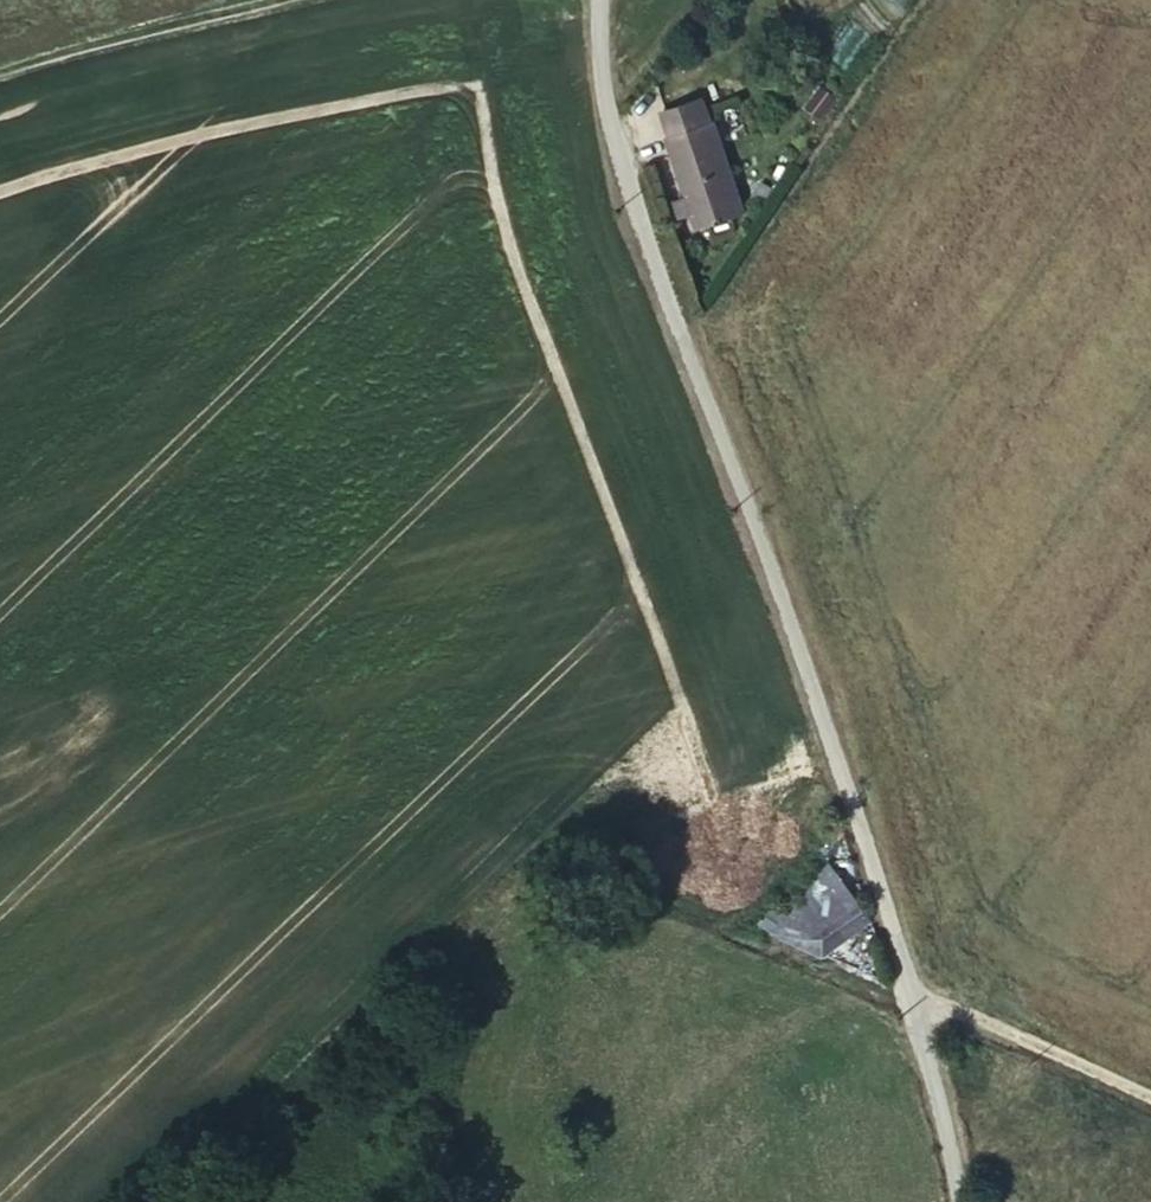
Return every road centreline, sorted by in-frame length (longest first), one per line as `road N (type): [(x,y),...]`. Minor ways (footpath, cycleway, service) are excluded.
road 1 (unclassified): [(952,1201),(919,1044),(610,129),(586,31),(592,0)]
road 2 (track): [(293,0),(0,70)]
road 3 (track): [(1150,1099),(900,989)]

